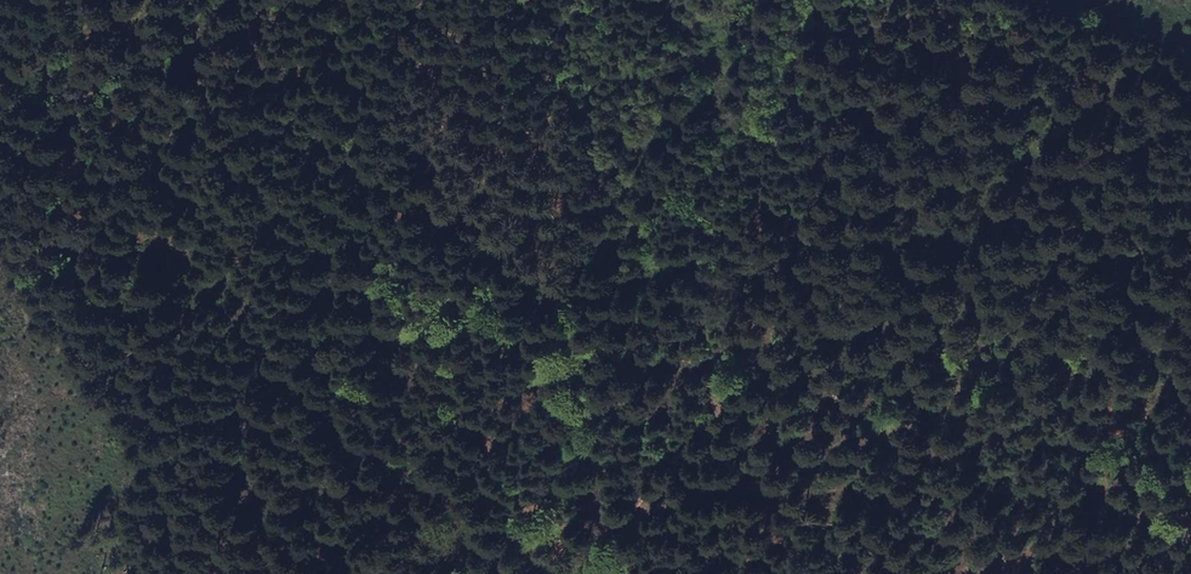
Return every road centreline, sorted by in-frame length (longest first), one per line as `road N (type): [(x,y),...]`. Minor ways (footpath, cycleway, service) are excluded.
road 1 (track): [(1190,119),(1053,118),(1001,140),(925,214),(856,259),(692,431),(614,533),(567,573)]

